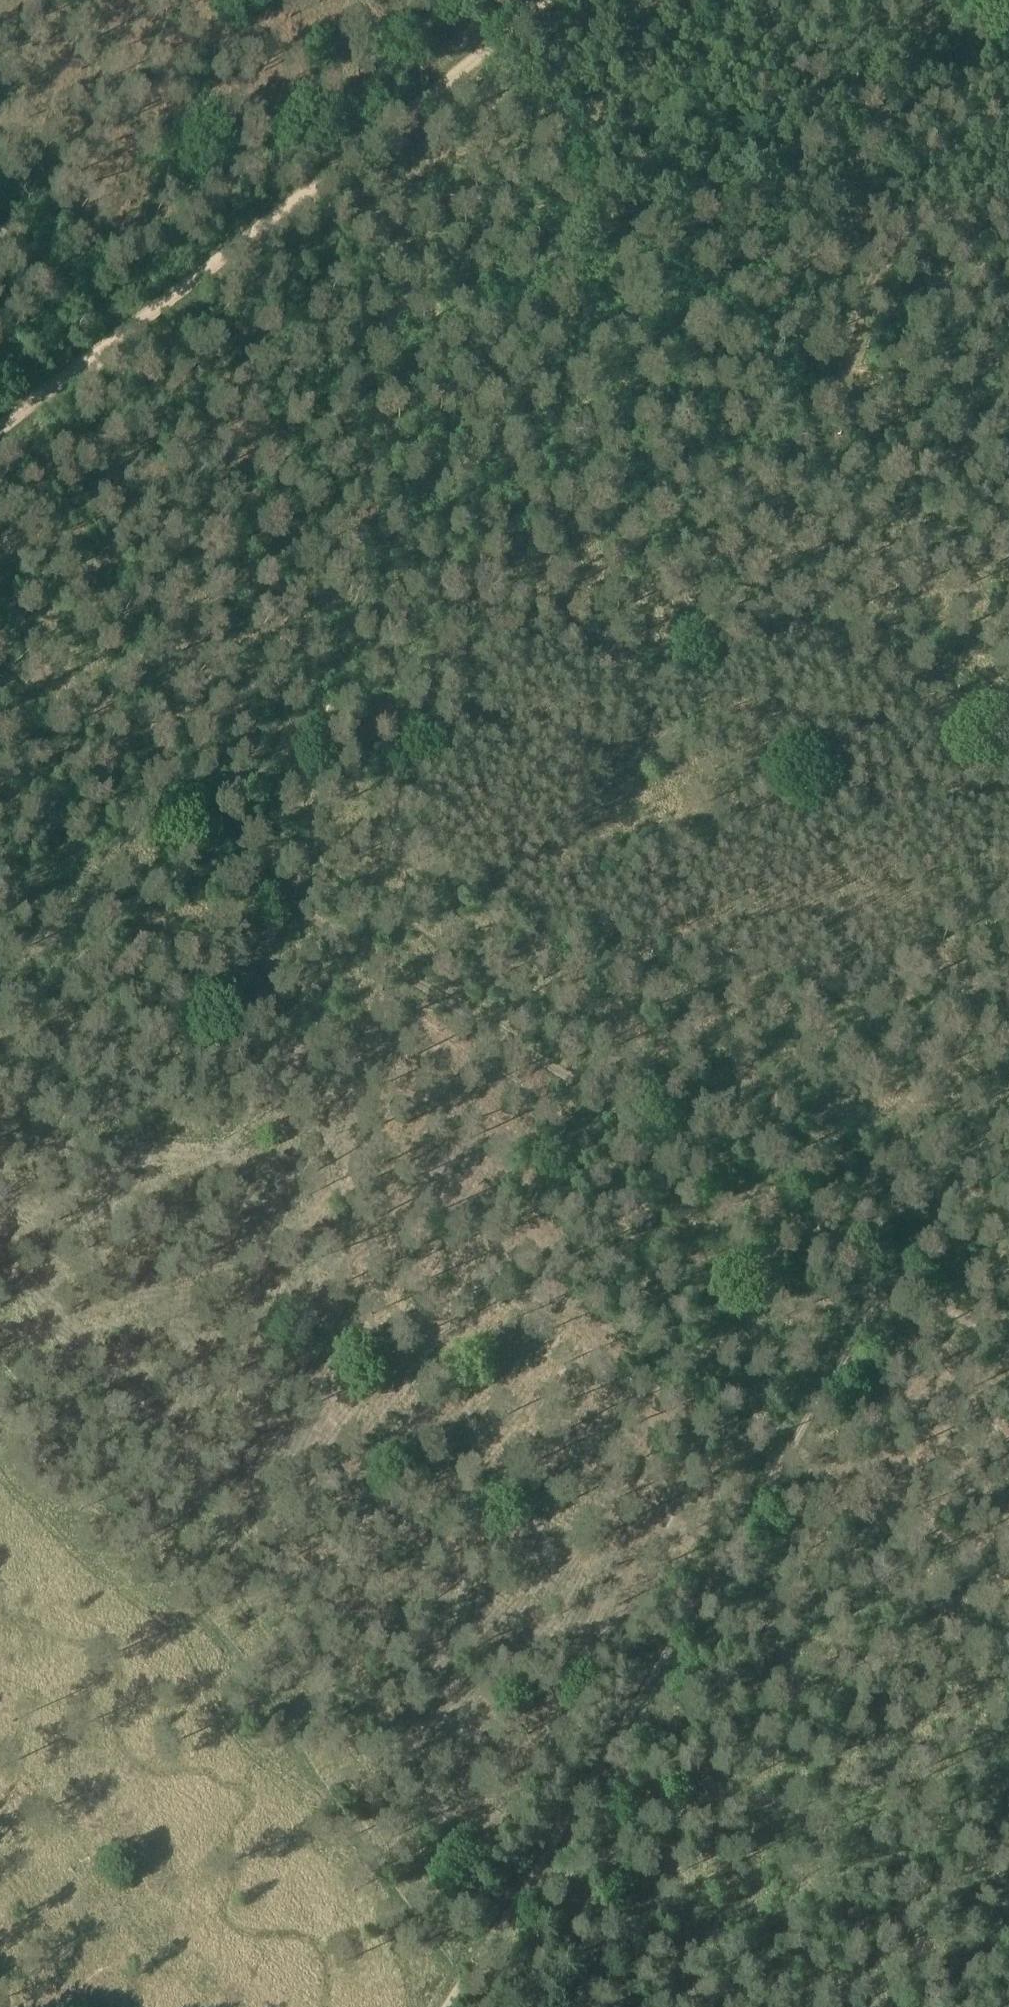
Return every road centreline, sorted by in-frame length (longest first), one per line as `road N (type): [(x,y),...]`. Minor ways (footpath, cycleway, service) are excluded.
road 1 (track): [(0,730),(902,1291)]
road 2 (track): [(902,1291),(444,2006)]
road 3 (track): [(567,0),(0,443)]
road 4 (track): [(1008,1115),(902,1291)]
road 5 (track): [(132,340),(0,231)]
road 6 (track): [(902,1291),(1008,1358)]

